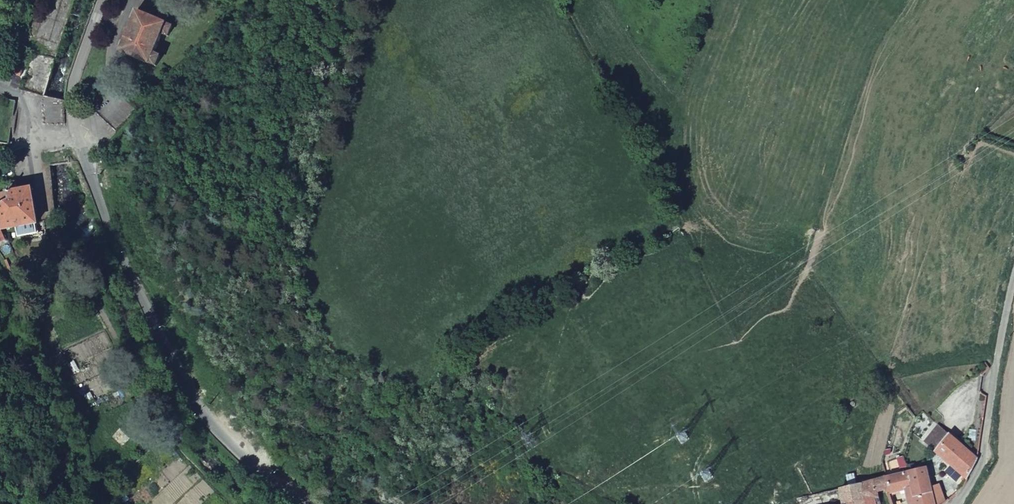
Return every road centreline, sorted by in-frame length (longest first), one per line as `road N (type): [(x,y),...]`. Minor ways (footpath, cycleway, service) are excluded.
road 1 (residential): [(305,503),(264,476),(199,410),(78,138)]
road 2 (unclassified): [(1013,296),(986,455),(957,503)]

